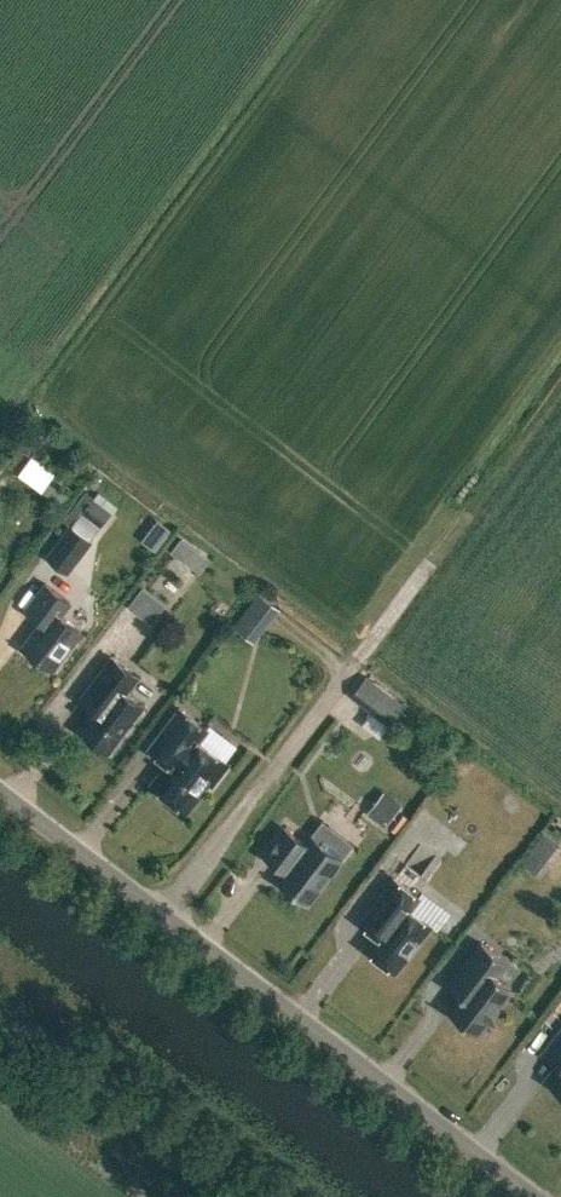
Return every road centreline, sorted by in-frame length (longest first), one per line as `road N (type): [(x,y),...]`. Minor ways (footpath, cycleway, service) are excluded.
road 1 (unclassified): [(535,1196),(0,790)]
road 2 (tertiary): [(251,1196),(0,1006)]

